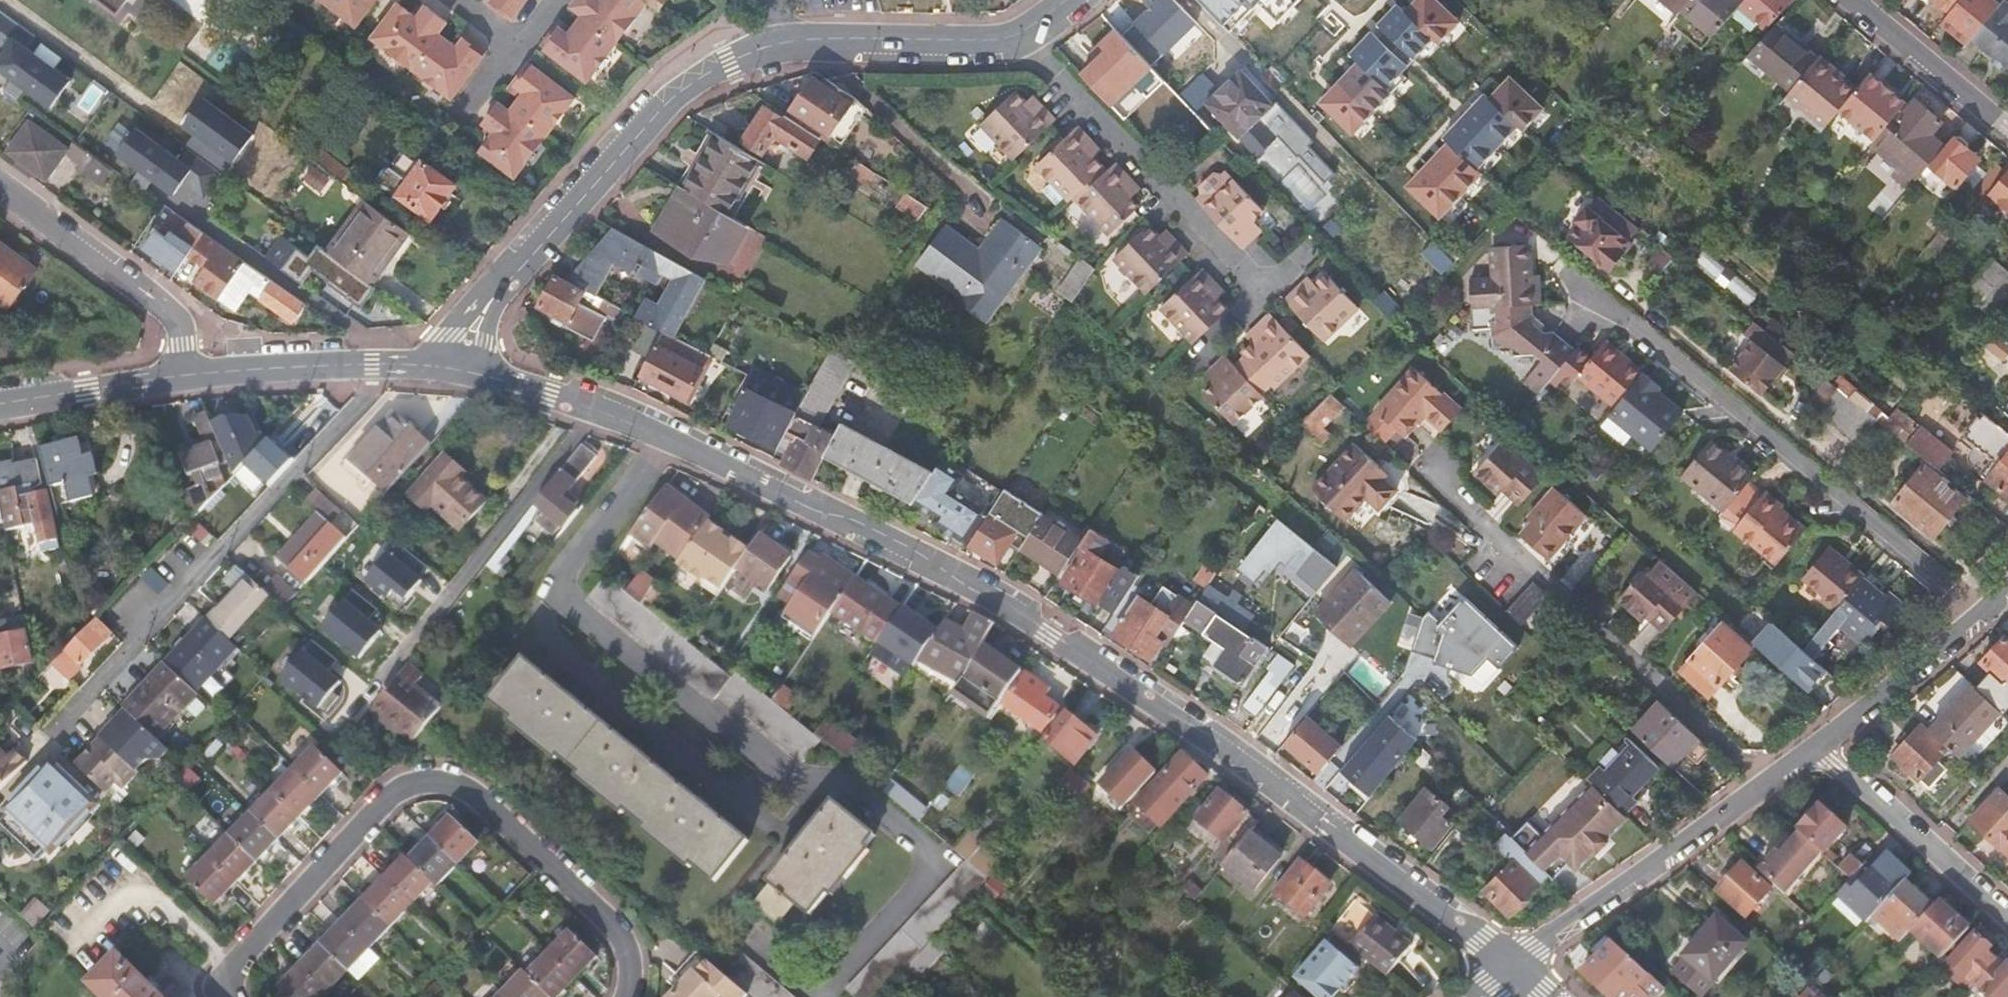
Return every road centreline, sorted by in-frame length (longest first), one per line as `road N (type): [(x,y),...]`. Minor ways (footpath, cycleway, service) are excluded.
road 1 (residential): [(1514,968),(1136,689),(1006,608),(674,435)]
road 2 (residential): [(645,965),(461,766),(238,984),(250,996)]
road 3 (residential): [(1986,613),(1558,267)]
road 4 (residential): [(1421,463),(1767,783)]
road 5 (residential): [(776,45),(729,60),(666,105),(503,285),(448,366)]
road 6 (residential): [(555,595),(524,636),(765,831),(796,788)]
road 7 (residential): [(1023,34),(1260,295)]
road 8 (residential): [(828,996),(828,977),(931,861),(828,775),(807,796),(796,788)]
road 9 (residential): [(1767,783),(1514,968)]
road 10 (residential): [(796,788),(555,595)]
road 11 (residential): [(0,190),(174,320),(186,378)]
road 12 (residential): [(448,366),(186,378)]
road 13 (residential): [(2007,920),(1815,747)]
road 14 (residential): [(1023,34),(776,45)]
road 15 (residential): [(674,435),(592,403),(448,366)]
road 16 (residential): [(1986,613),(1815,747)]
road 17 (residential): [(1848,0),(2007,131)]
road 18 (residential): [(674,435),(555,595)]
road 19 (residential): [(186,378),(0,403)]

